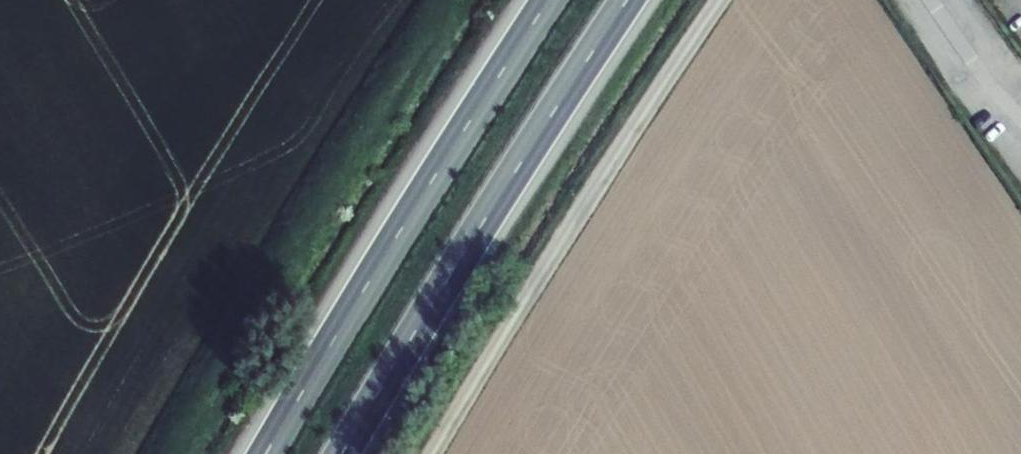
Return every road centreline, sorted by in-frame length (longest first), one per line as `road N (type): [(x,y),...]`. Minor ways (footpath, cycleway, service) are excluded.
road 1 (unclassified): [(724,0),(594,181),(431,453)]
road 2 (trunk): [(341,453),(628,0)]
road 3 (trunk): [(554,0),(270,453)]

